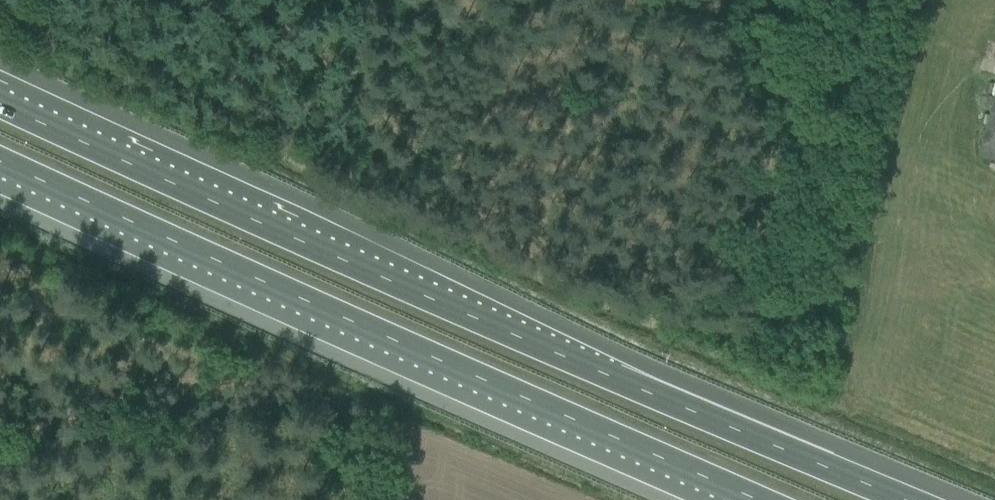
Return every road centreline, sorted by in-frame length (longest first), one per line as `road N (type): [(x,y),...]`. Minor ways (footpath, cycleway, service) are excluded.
road 1 (motorway): [(912,499),(617,380),(0,99)]
road 2 (motorway): [(0,160),(754,499)]

